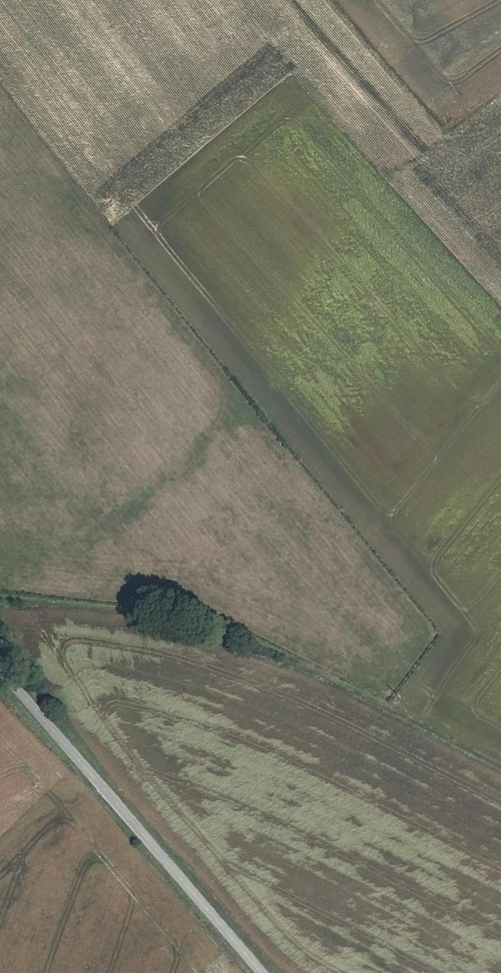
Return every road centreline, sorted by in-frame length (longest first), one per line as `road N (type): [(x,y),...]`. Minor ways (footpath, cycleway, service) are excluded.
road 1 (track): [(500,764),(207,620),(0,595)]
road 2 (tertiary): [(267,972),(0,666)]

